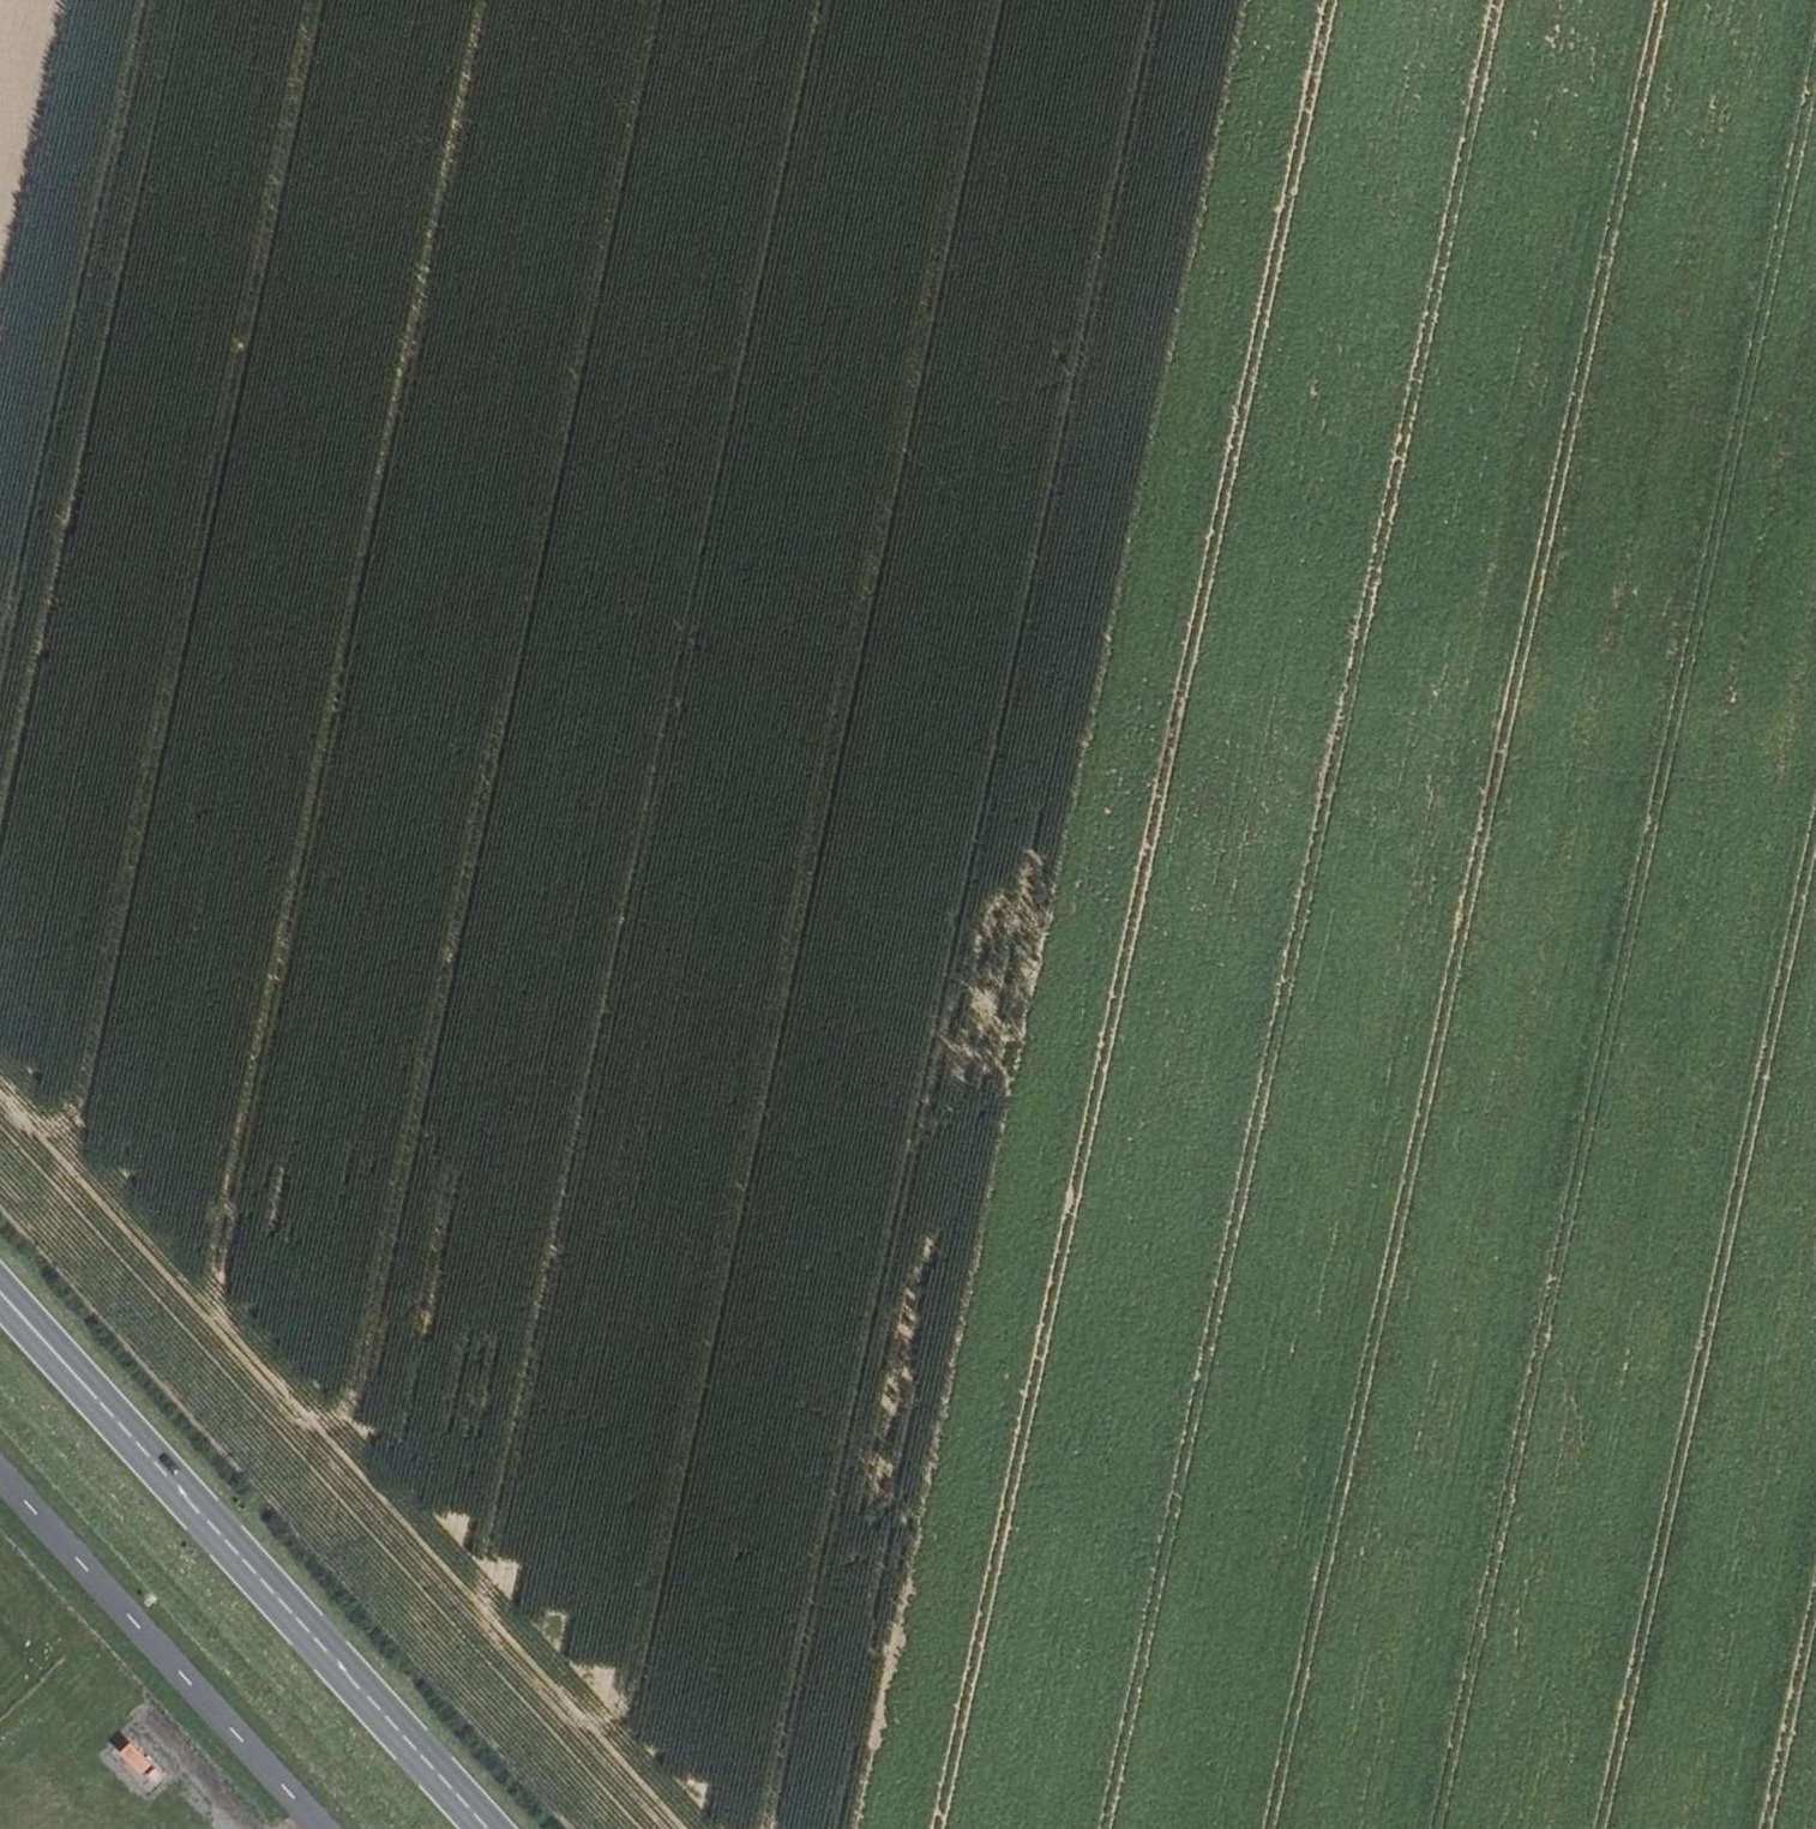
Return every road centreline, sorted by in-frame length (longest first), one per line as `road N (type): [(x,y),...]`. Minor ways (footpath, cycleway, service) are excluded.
road 1 (primary): [(493,1828),(0,1286)]

